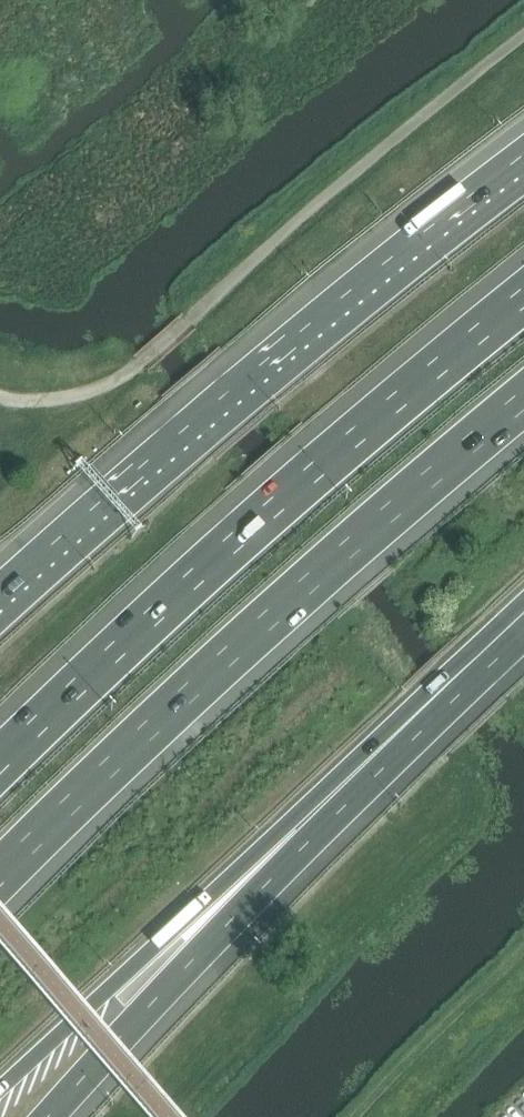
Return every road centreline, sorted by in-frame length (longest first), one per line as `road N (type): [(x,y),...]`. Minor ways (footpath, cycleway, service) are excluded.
road 1 (motorway): [(0,882),(226,661),(523,401)]
road 2 (motorway): [(523,300),(274,509),(0,764)]
road 3 (motorway): [(523,166),(258,377),(0,609)]
road 4 (track): [(0,399),(72,398),(141,365),(264,249),(523,37)]
road 5 (motorway): [(0,1090),(366,763)]
road 6 (motorway): [(49,1116),(366,763)]
road 7 (motorway): [(366,763),(523,614)]

